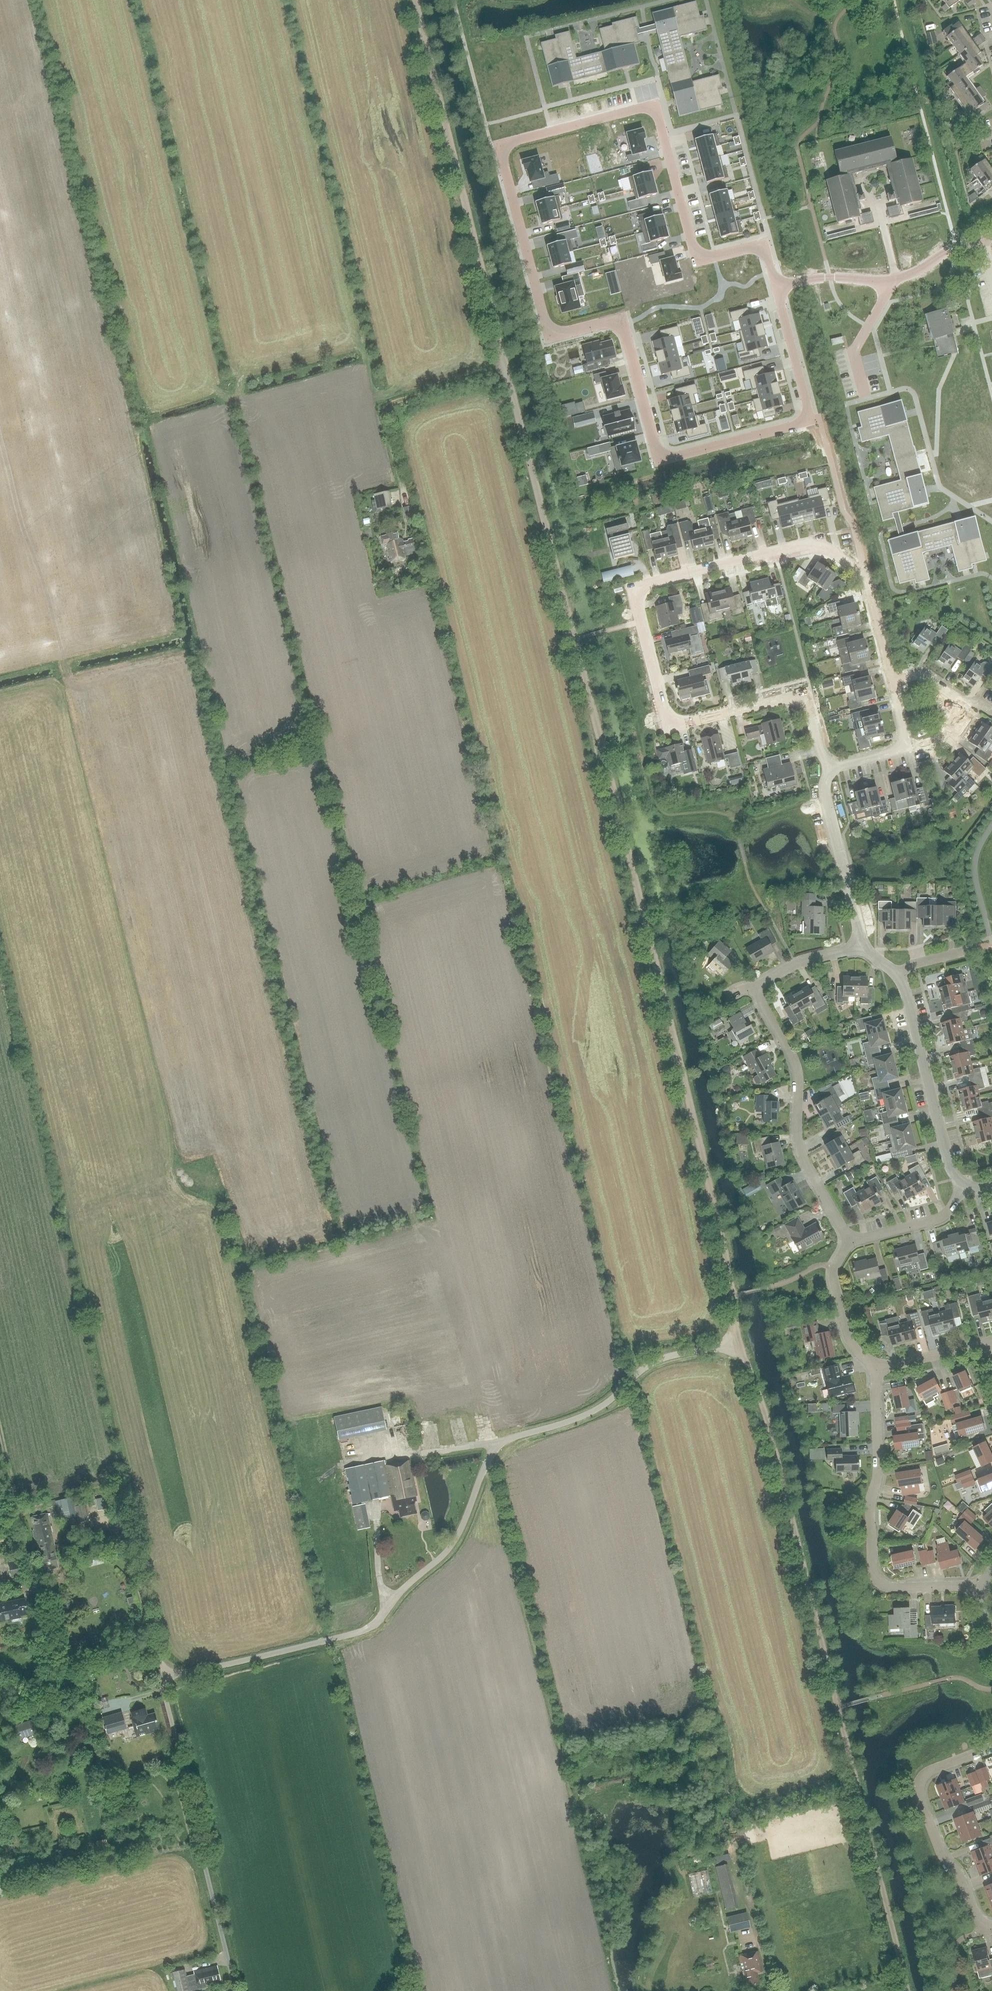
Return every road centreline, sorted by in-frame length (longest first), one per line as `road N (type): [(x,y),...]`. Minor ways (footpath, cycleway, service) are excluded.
road 1 (unclassified): [(909,1990),(766,1415),(739,1343),(704,1156),(416,0)]
road 2 (residential): [(776,287),(808,417),(658,462),(621,323),(553,333),(545,322),(503,146),(657,105),(696,261),(765,244),(773,272)]
road 3 (residential): [(831,767),(810,712),(796,699),(687,723),(669,718),(640,622),(638,597),(648,583),(776,553)]
road 4 (track): [(167,1678),(150,1653),(134,1650),(71,1673),(51,1658),(0,1429)]
road 5 (residential): [(982,1591),(895,1588),(874,1574),(877,1370)]
road 6 (residential): [(852,1241),(804,1161),(798,1074),(760,988)]
road 7 (residential): [(982,1930),(938,1847),(920,1791),(932,1770),(991,1747)]
road 8 (residential): [(963,1185),(949,1167),(896,975)]
road 9 (residential): [(892,680),(862,573),(820,542),(776,553)]
road 10 (residential): [(866,949),(824,796),(831,767)]
road 11 (residential): [(909,748),(943,735),(960,703),(921,673),(892,680)]
road 12 (residential): [(877,1370),(848,1338),(833,1278),(852,1241)]
road 13 (residential): [(963,1185),(945,1216),(852,1241)]
road 14 (residential): [(864,393),(853,351),(893,280)]

